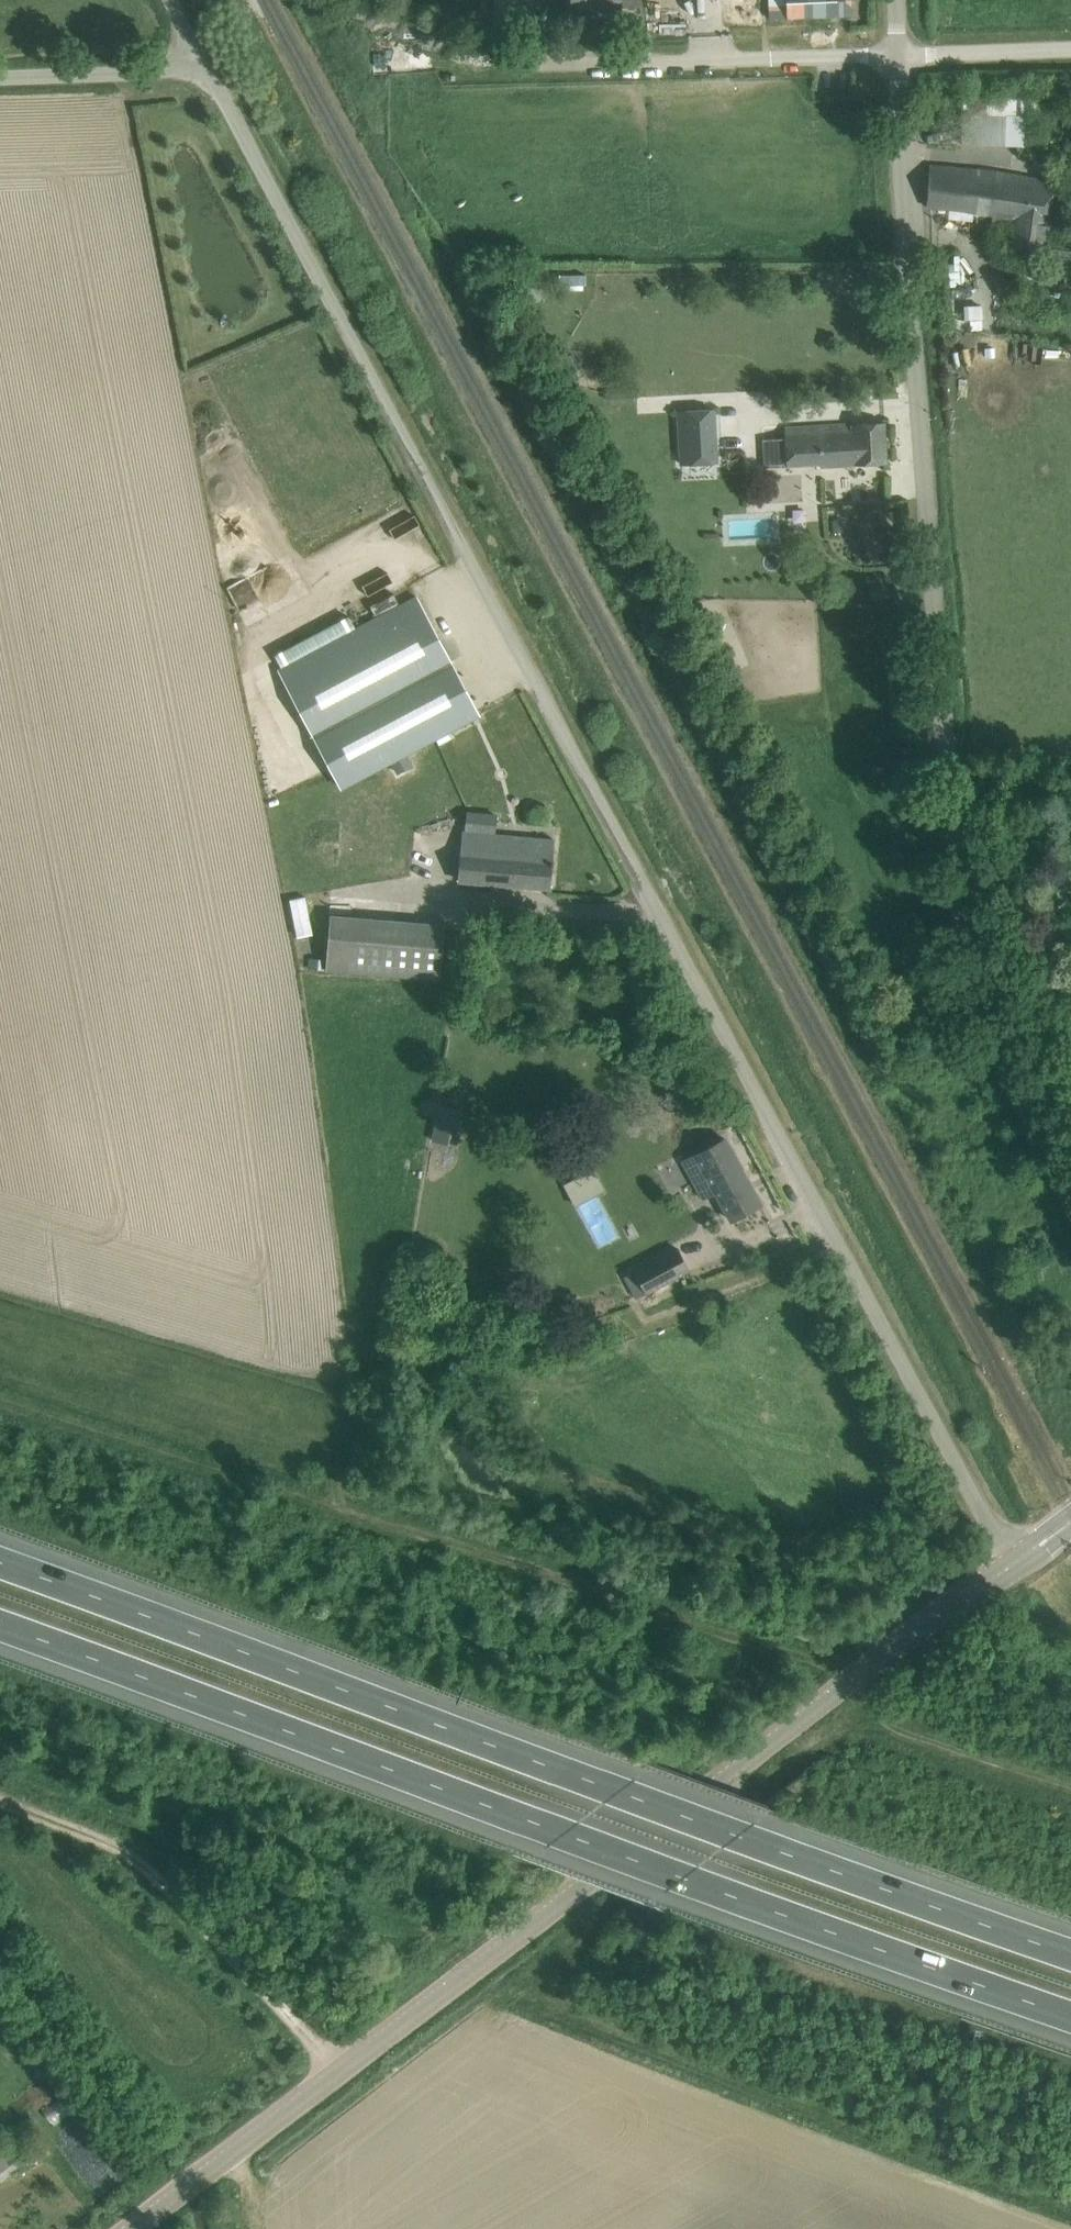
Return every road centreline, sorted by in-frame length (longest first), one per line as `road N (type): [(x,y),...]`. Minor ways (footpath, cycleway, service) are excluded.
road 1 (unclassified): [(1015,1563),(201,57)]
road 2 (unclassified): [(1070,1181),(973,968),(954,865),(897,55)]
road 3 (motorway): [(1070,1953),(0,1564)]
road 4 (motorway): [(0,1627),(1070,2015)]
road 5 (tertiary): [(133,2228),(1015,1563)]
road 6 (unclassified): [(897,55),(528,62),(455,48)]
road 7 (track): [(0,1808),(133,1858),(340,2067)]
road 8 (unclassified): [(0,77),(157,72),(201,57)]
road 9 (unclassified): [(1070,49),(897,55)]

